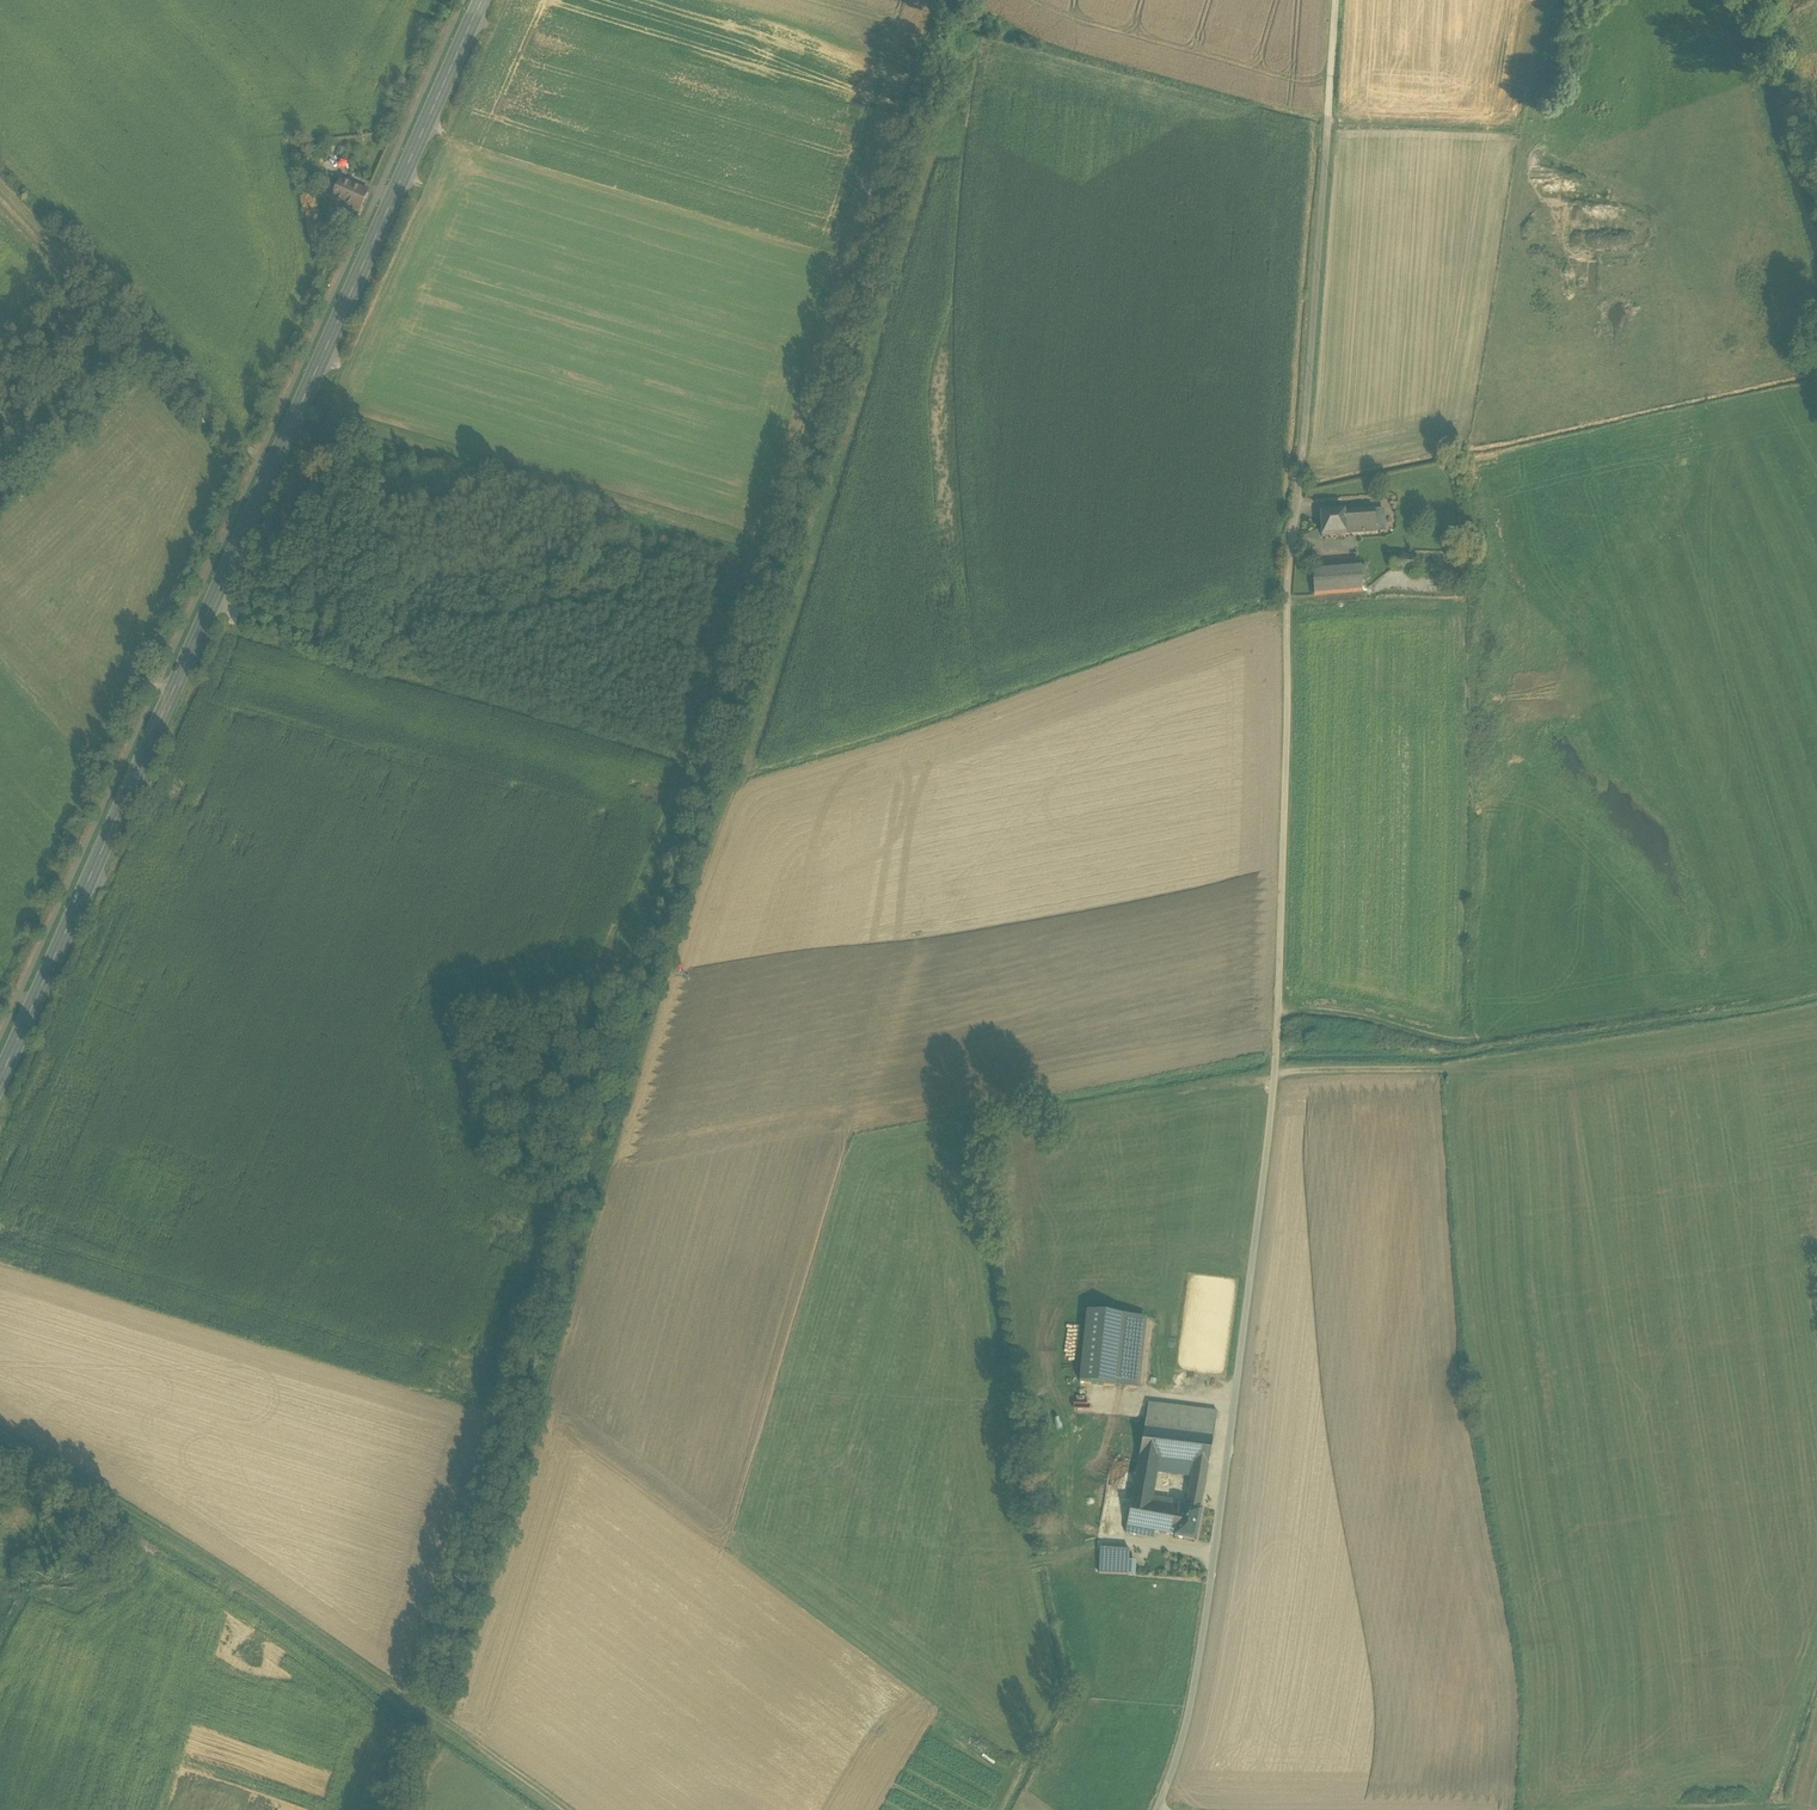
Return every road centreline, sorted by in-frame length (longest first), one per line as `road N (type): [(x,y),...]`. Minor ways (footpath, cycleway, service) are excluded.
road 1 (residential): [(1337,0),(1289,603),(1272,1102),(1208,1601),(1181,1746),(1157,1809)]
road 2 (primary): [(0,1076),(482,0)]
road 3 (track): [(565,1809),(228,1570),(0,1435)]
road 4 (track): [(1719,997),(1473,1043),(1326,1015),(1277,1018)]
road 5 (track): [(1275,1074),(1474,1067),(1685,1036)]
road 6 (track): [(0,165),(273,466)]

